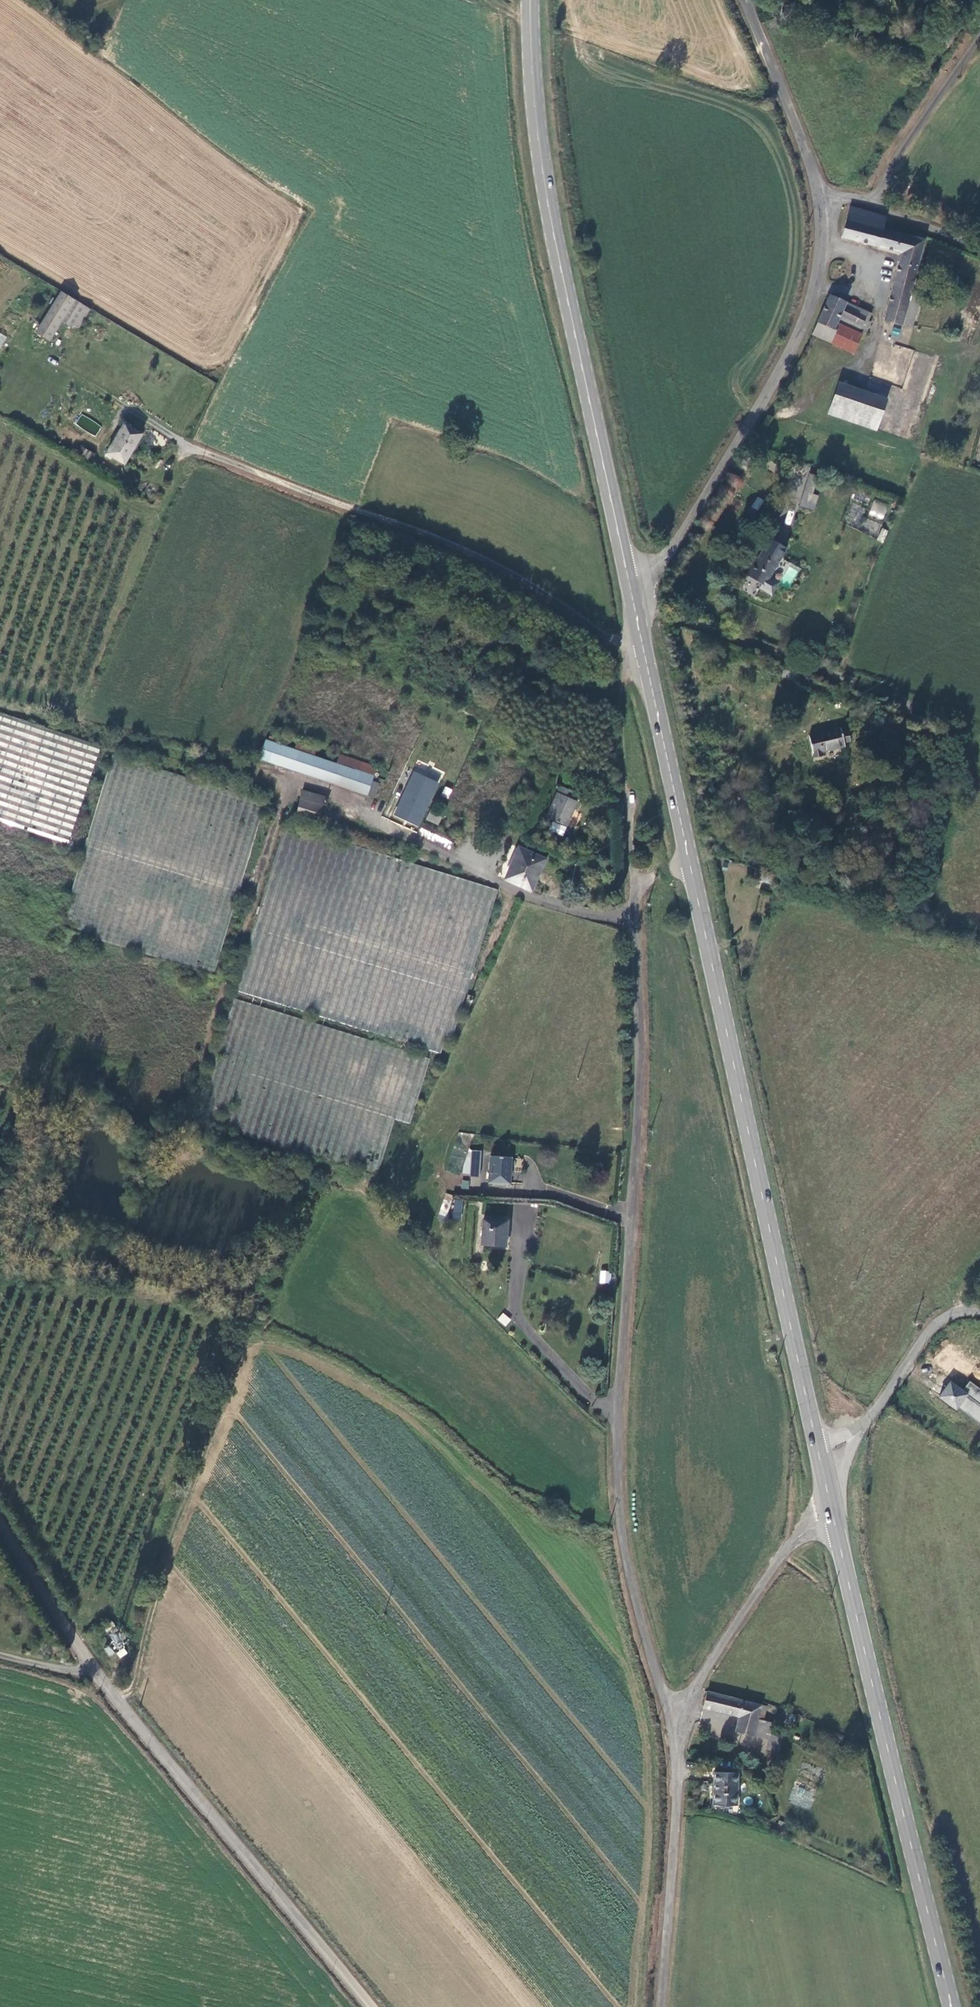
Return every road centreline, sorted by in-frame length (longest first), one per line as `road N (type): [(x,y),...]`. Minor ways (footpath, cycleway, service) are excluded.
road 1 (unclassified): [(628,807),(639,1071),(617,1440),(621,1528),(666,1704),(677,1718)]
road 2 (secondary): [(642,643),(825,1491)]
road 3 (secondary): [(530,0),(550,219),(629,581)]
road 4 (secondary): [(825,1491),(952,2006)]
road 5 (unclassified): [(188,444),(442,539),(612,638),(642,643)]
road 6 (unclassified): [(629,581),(658,570),(672,551),(789,357),(823,193)]
road 7 (tertiary): [(369,2006),(93,1674)]
road 8 (unclassified): [(677,1718),(660,2006)]
road 9 (unclassified): [(677,1718),(825,1491)]
road 10 (unclassified): [(825,1491),(935,1324),(979,1312)]
road 11 (unclassified): [(823,193),(744,0)]
road 12 (tertiary): [(93,1674),(0,1526)]
road 13 (unclassified): [(823,193),(892,211),(979,249)]

